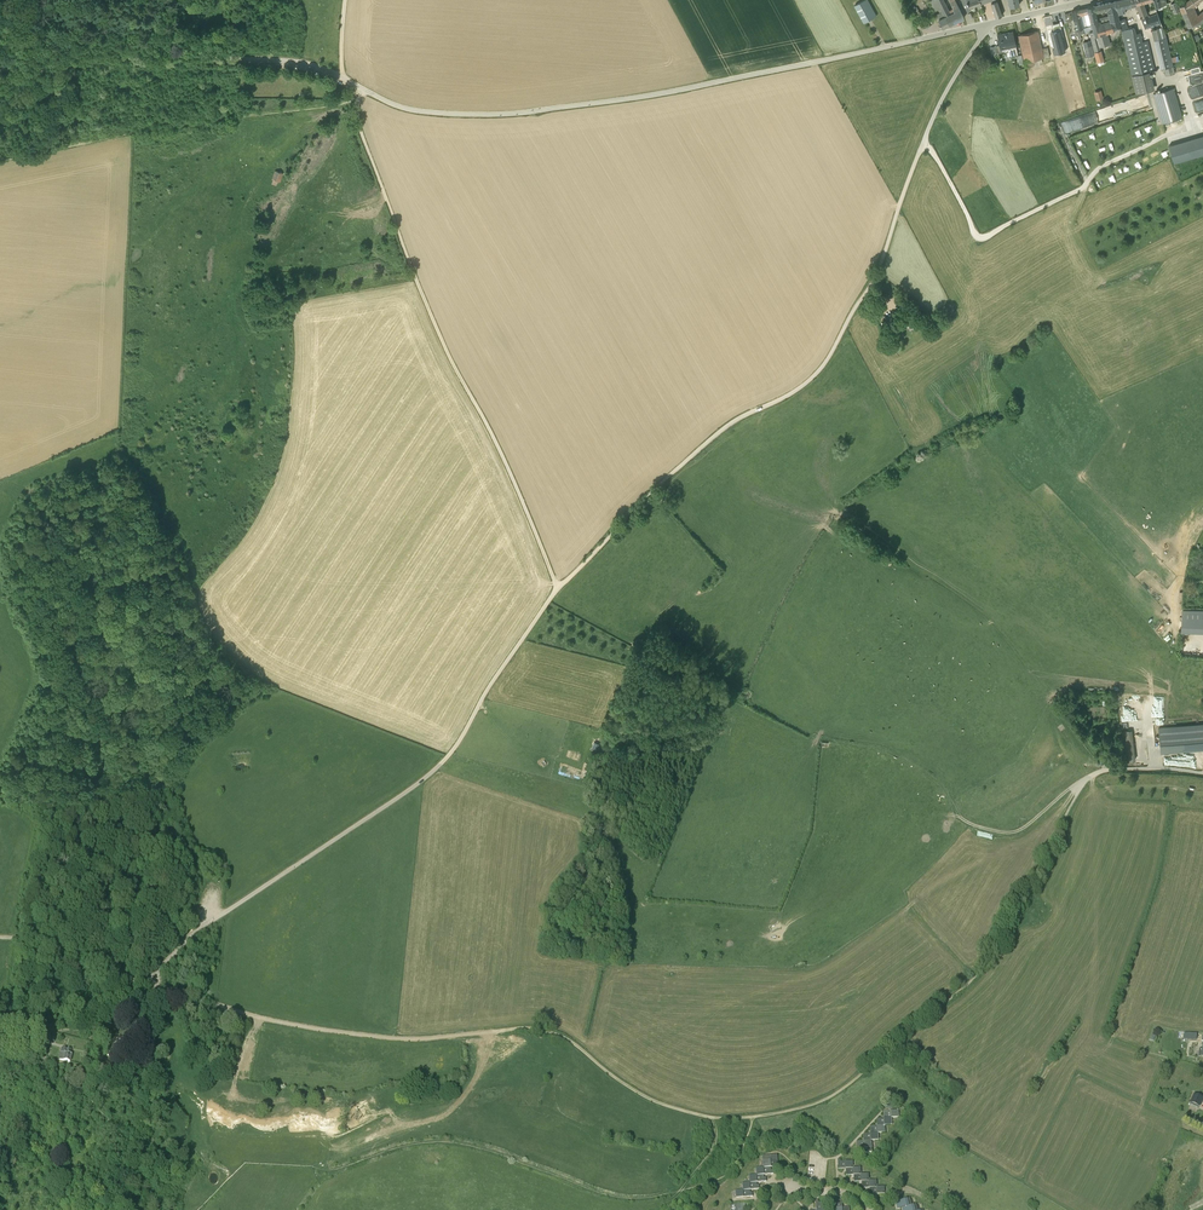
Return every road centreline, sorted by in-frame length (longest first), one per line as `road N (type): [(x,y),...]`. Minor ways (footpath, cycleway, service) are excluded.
road 1 (unclassified): [(0,64),(26,72),(95,53),(288,60),(336,73),(401,106),(497,114),(688,88),(987,24)]
road 2 (unclassified): [(558,587),(721,430),(794,391),(825,362),(880,266),(936,111),(987,24)]
road 3 (track): [(162,989),(271,1020),(396,1039),(544,1031),(653,1100),(712,1117),(753,1117)]
road 4 (track): [(359,101),(362,136),(417,280),(558,587)]
road 5 (unclassified): [(558,587),(434,770),(198,931)]
road 6 (track): [(753,1117),(834,1094),(975,975),(1081,782)]
road 7 (track): [(923,143),(982,238),(1188,126)]
road 8 (track): [(0,937),(40,940),(144,983)]
road 9 (track): [(1081,782),(1110,769),(1202,773)]

